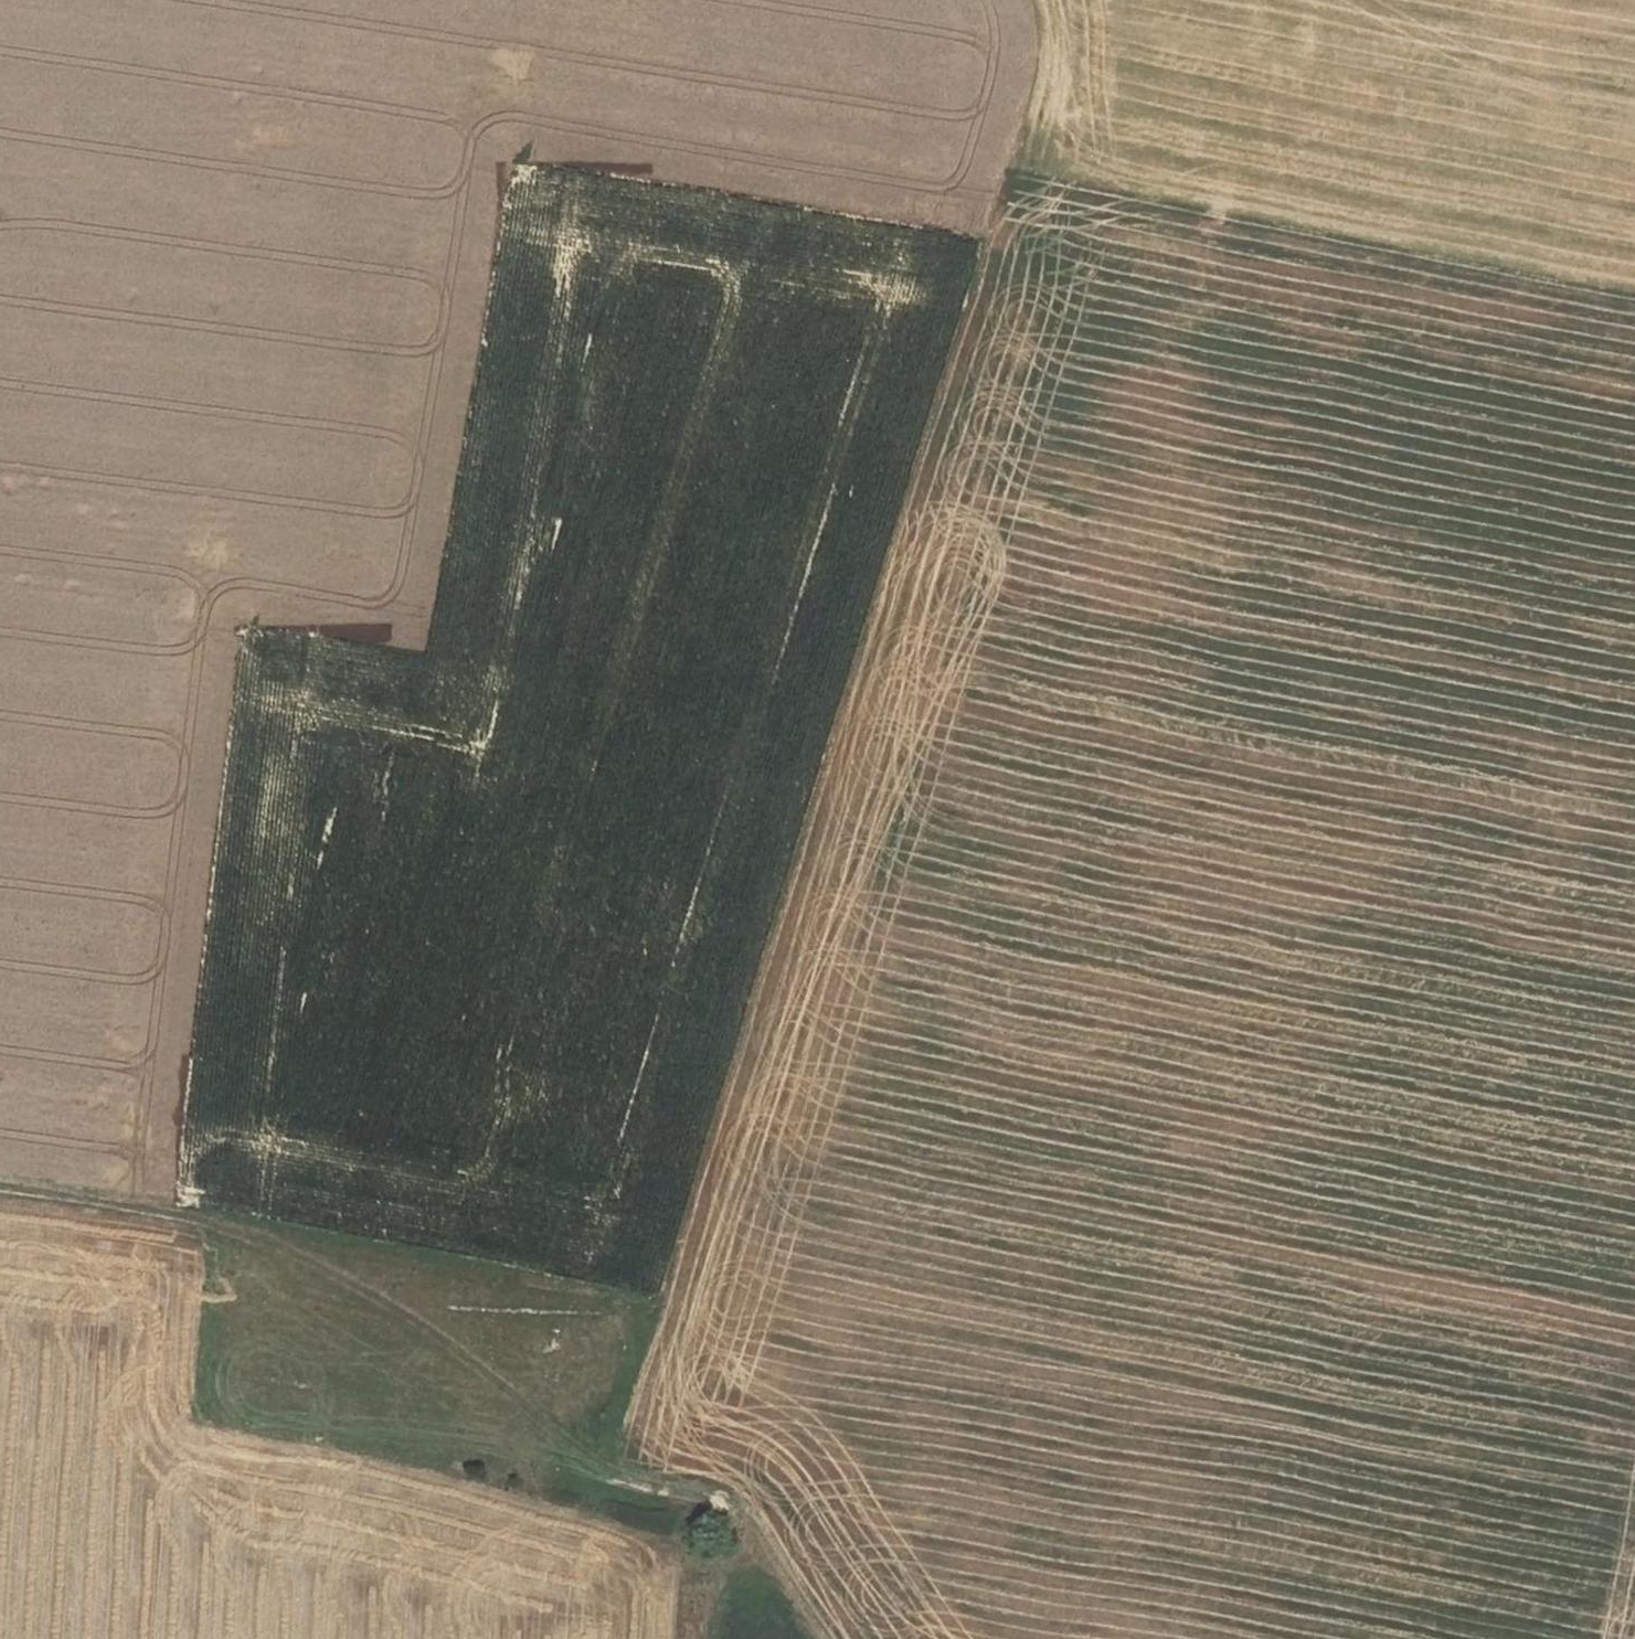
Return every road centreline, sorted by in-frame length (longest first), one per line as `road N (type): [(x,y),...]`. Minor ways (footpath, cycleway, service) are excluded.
road 1 (track): [(0,1189),(217,1221),(728,1520),(833,1638)]

